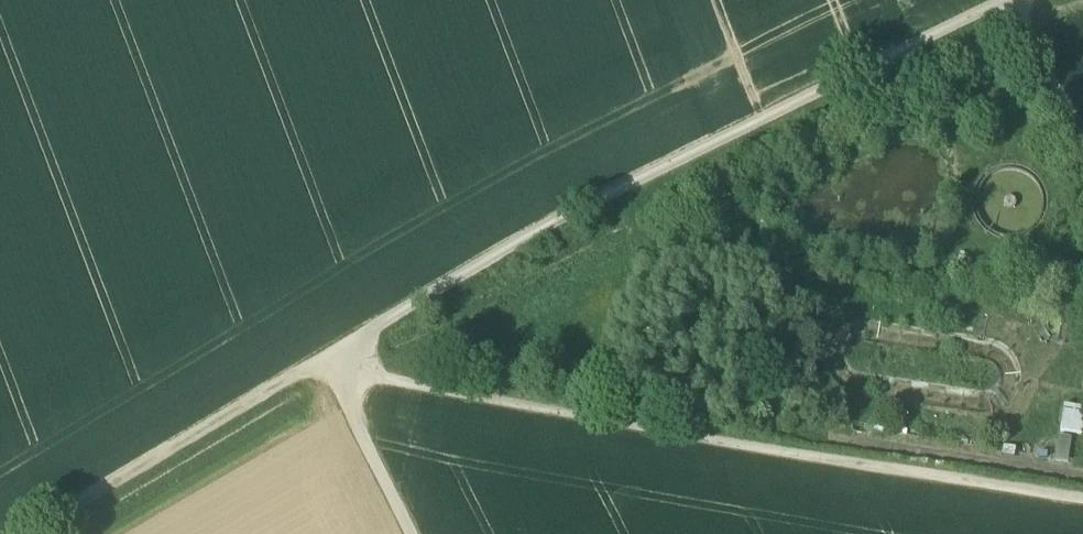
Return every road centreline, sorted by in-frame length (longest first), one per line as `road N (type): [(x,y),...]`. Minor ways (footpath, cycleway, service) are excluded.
road 1 (track): [(330,350),(400,392),(1082,509)]
road 2 (track): [(330,350),(561,218),(1003,0)]
road 3 (track): [(23,533),(330,350)]
road 4 (track): [(330,350),(422,533)]
road 5 (track): [(1082,120),(1017,0)]

